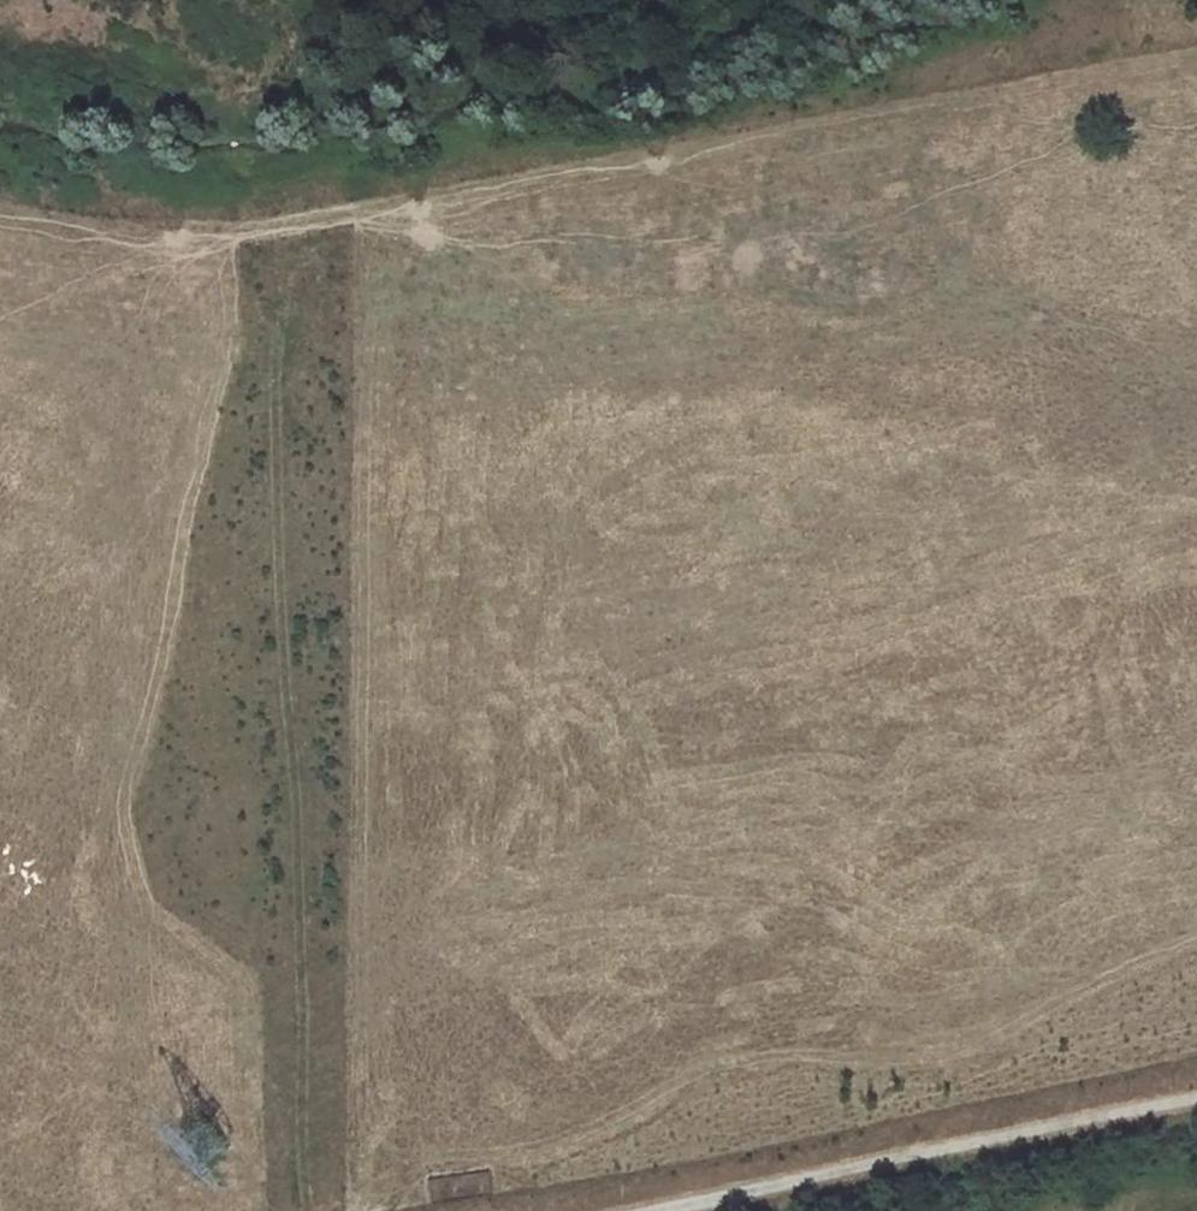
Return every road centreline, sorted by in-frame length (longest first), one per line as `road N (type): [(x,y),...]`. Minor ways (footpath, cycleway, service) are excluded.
road 1 (track): [(1196,1097),(647,1210)]

